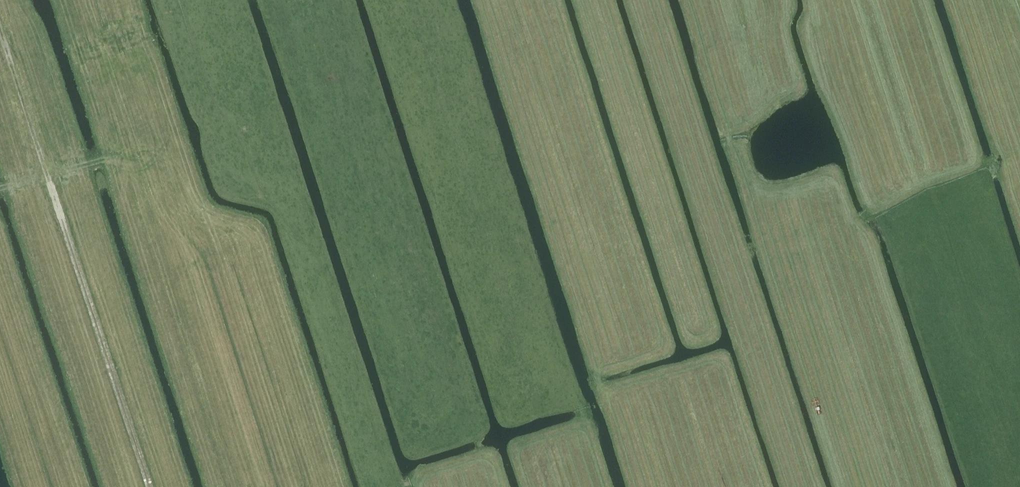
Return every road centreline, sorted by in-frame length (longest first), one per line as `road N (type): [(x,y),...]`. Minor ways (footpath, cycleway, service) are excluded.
road 1 (track): [(149,486),(0,29)]

